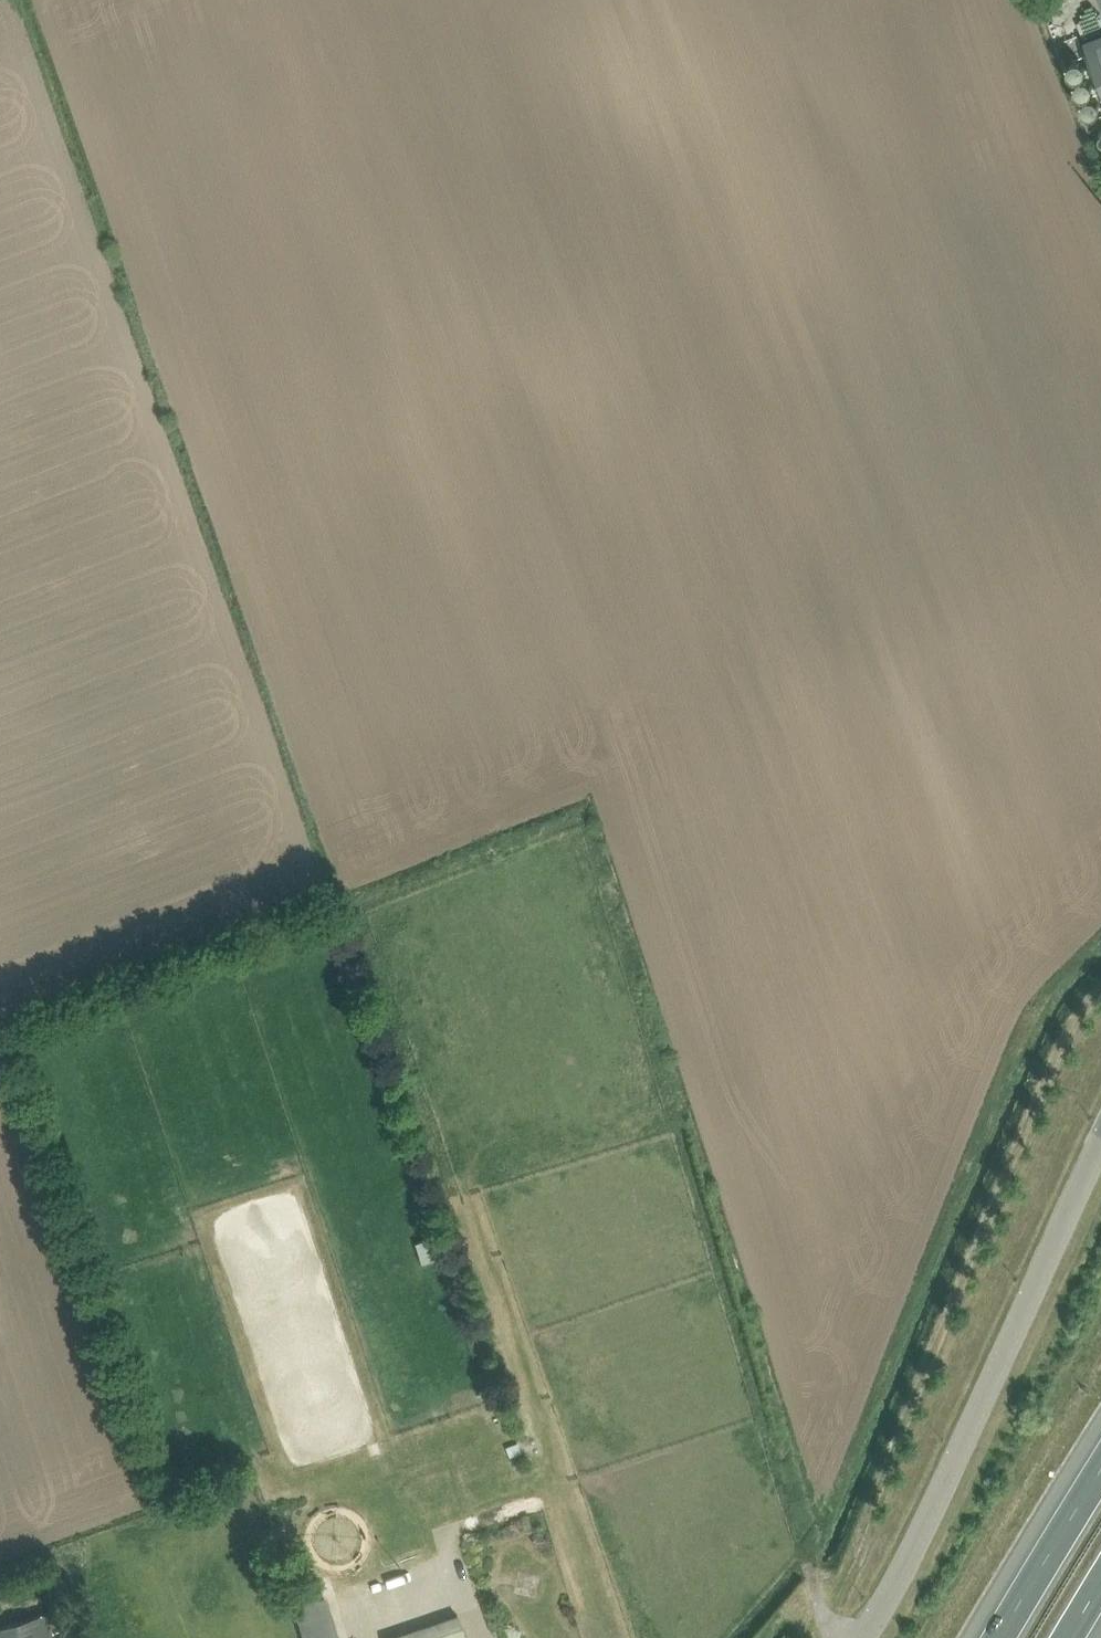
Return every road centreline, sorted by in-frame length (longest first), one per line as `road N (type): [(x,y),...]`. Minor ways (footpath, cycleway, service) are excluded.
road 1 (unclassified): [(865,1637),(1100,1143)]
road 2 (motorway): [(1100,1472),(1000,1637)]

